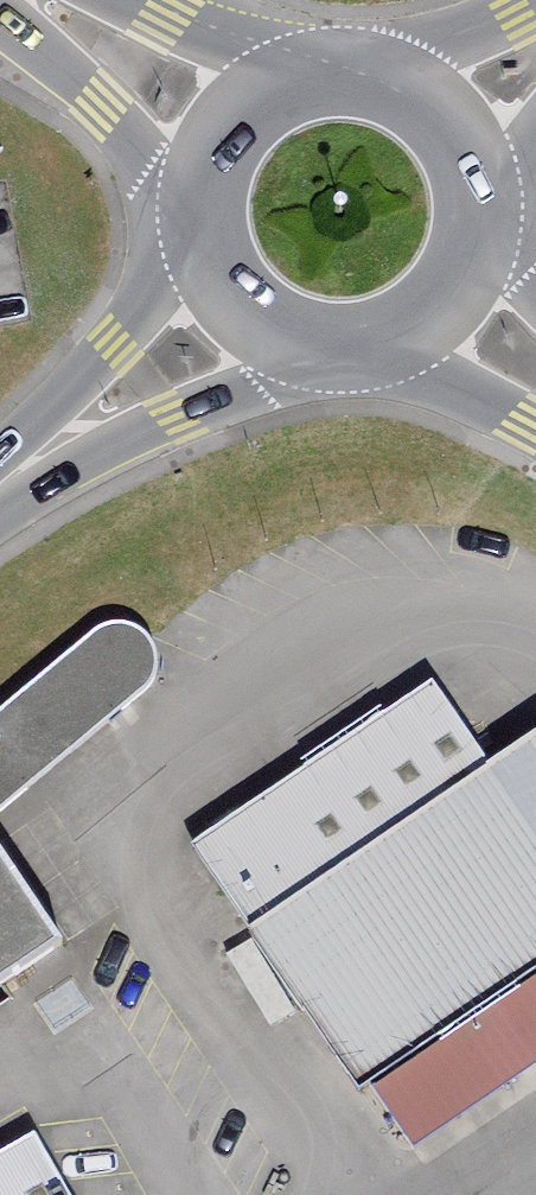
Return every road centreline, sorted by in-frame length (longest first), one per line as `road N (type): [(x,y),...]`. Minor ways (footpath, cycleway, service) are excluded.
road 1 (secondary): [(0,492),(339,345)]
road 2 (secondary): [(202,217),(0,476)]
road 3 (secondary): [(0,2),(202,209)]
road 4 (secondary): [(336,69),(130,0)]
road 5 (secondary): [(336,69),(284,81),(240,112),(211,157),(202,209)]
road 6 (secondary): [(202,217),(219,273),(257,317),(282,332),(339,345)]
road 7 (secondary): [(376,340),(535,420)]
road 8 (secondary): [(376,340),(416,322),(449,292),(470,254),(478,211)]
road 9 (secondary): [(535,8),(373,73)]
road 10 (secondary): [(476,182),(448,121),(414,90),(373,73)]

